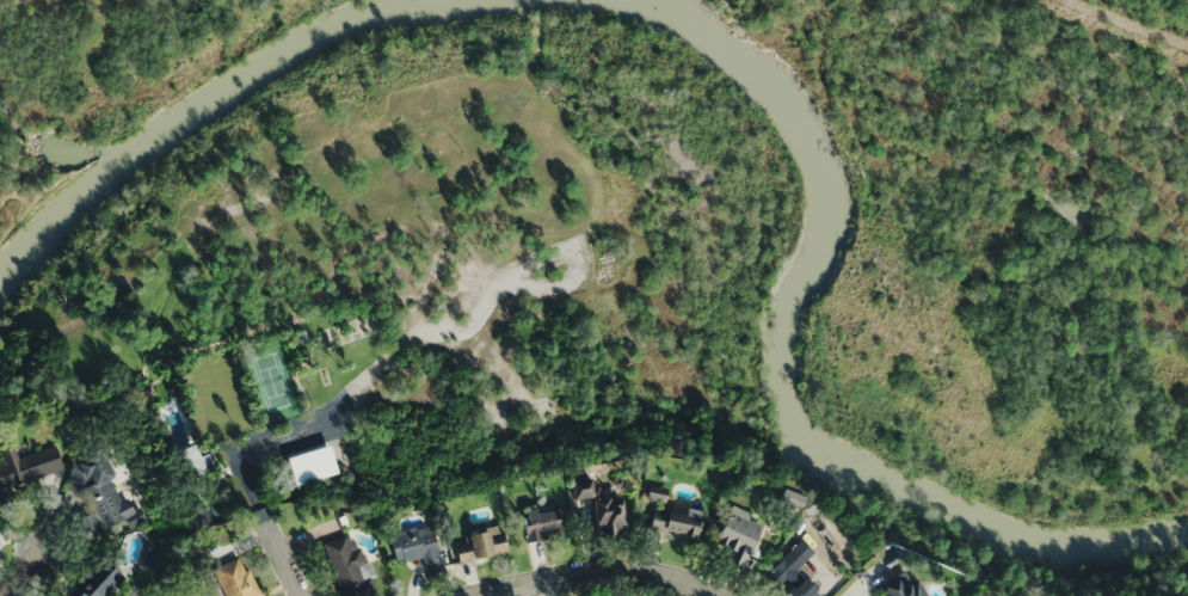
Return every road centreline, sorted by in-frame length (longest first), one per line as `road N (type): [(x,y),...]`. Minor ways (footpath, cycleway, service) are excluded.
road 1 (residential): [(463,595),(562,572),(634,570),(723,595)]

